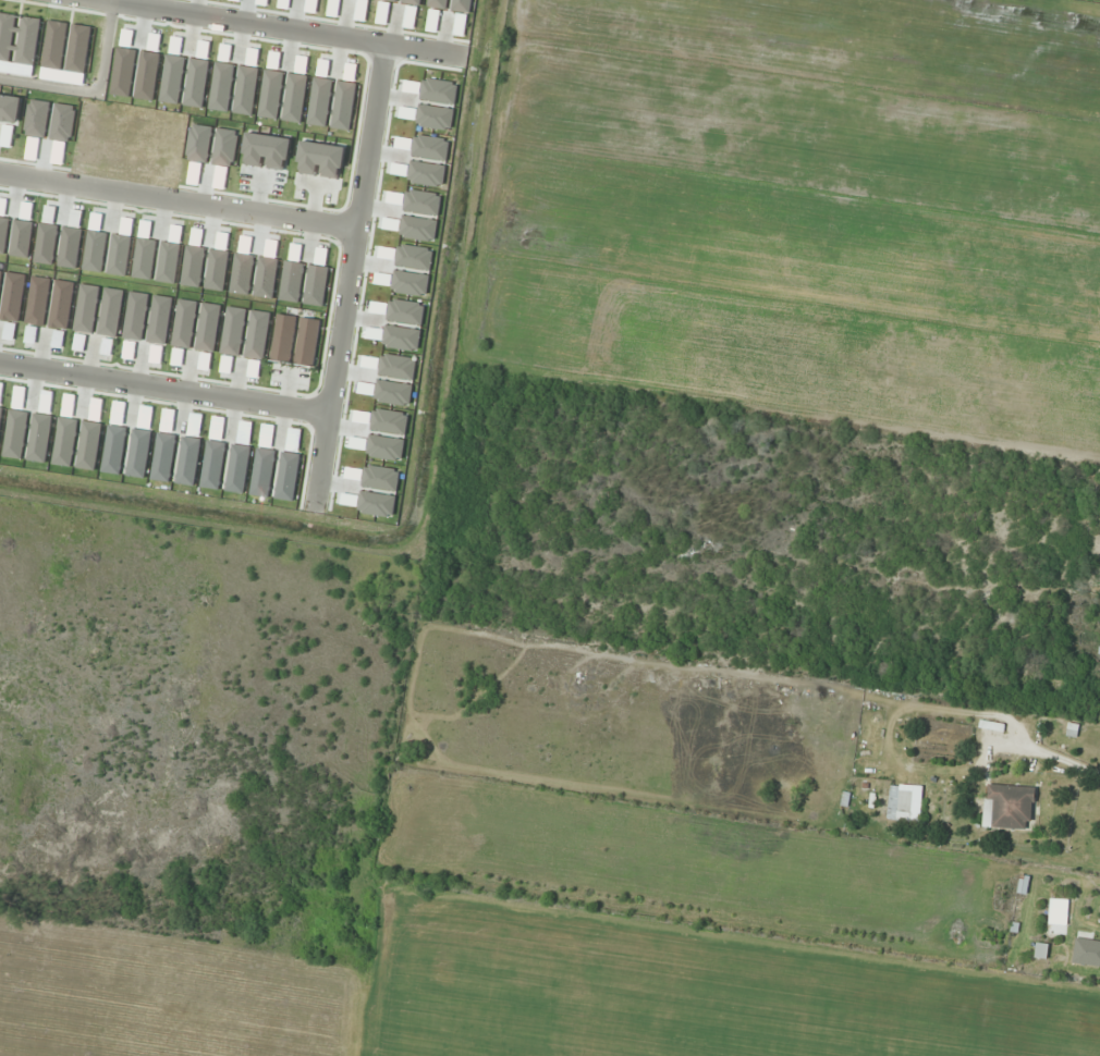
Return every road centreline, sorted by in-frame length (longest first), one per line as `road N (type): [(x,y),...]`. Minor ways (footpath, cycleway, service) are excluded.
road 1 (residential): [(315,501),(386,48)]
road 2 (residential): [(457,60),(85,0)]
road 3 (residential): [(356,229),(0,173)]
road 4 (residential): [(0,364),(328,417)]

